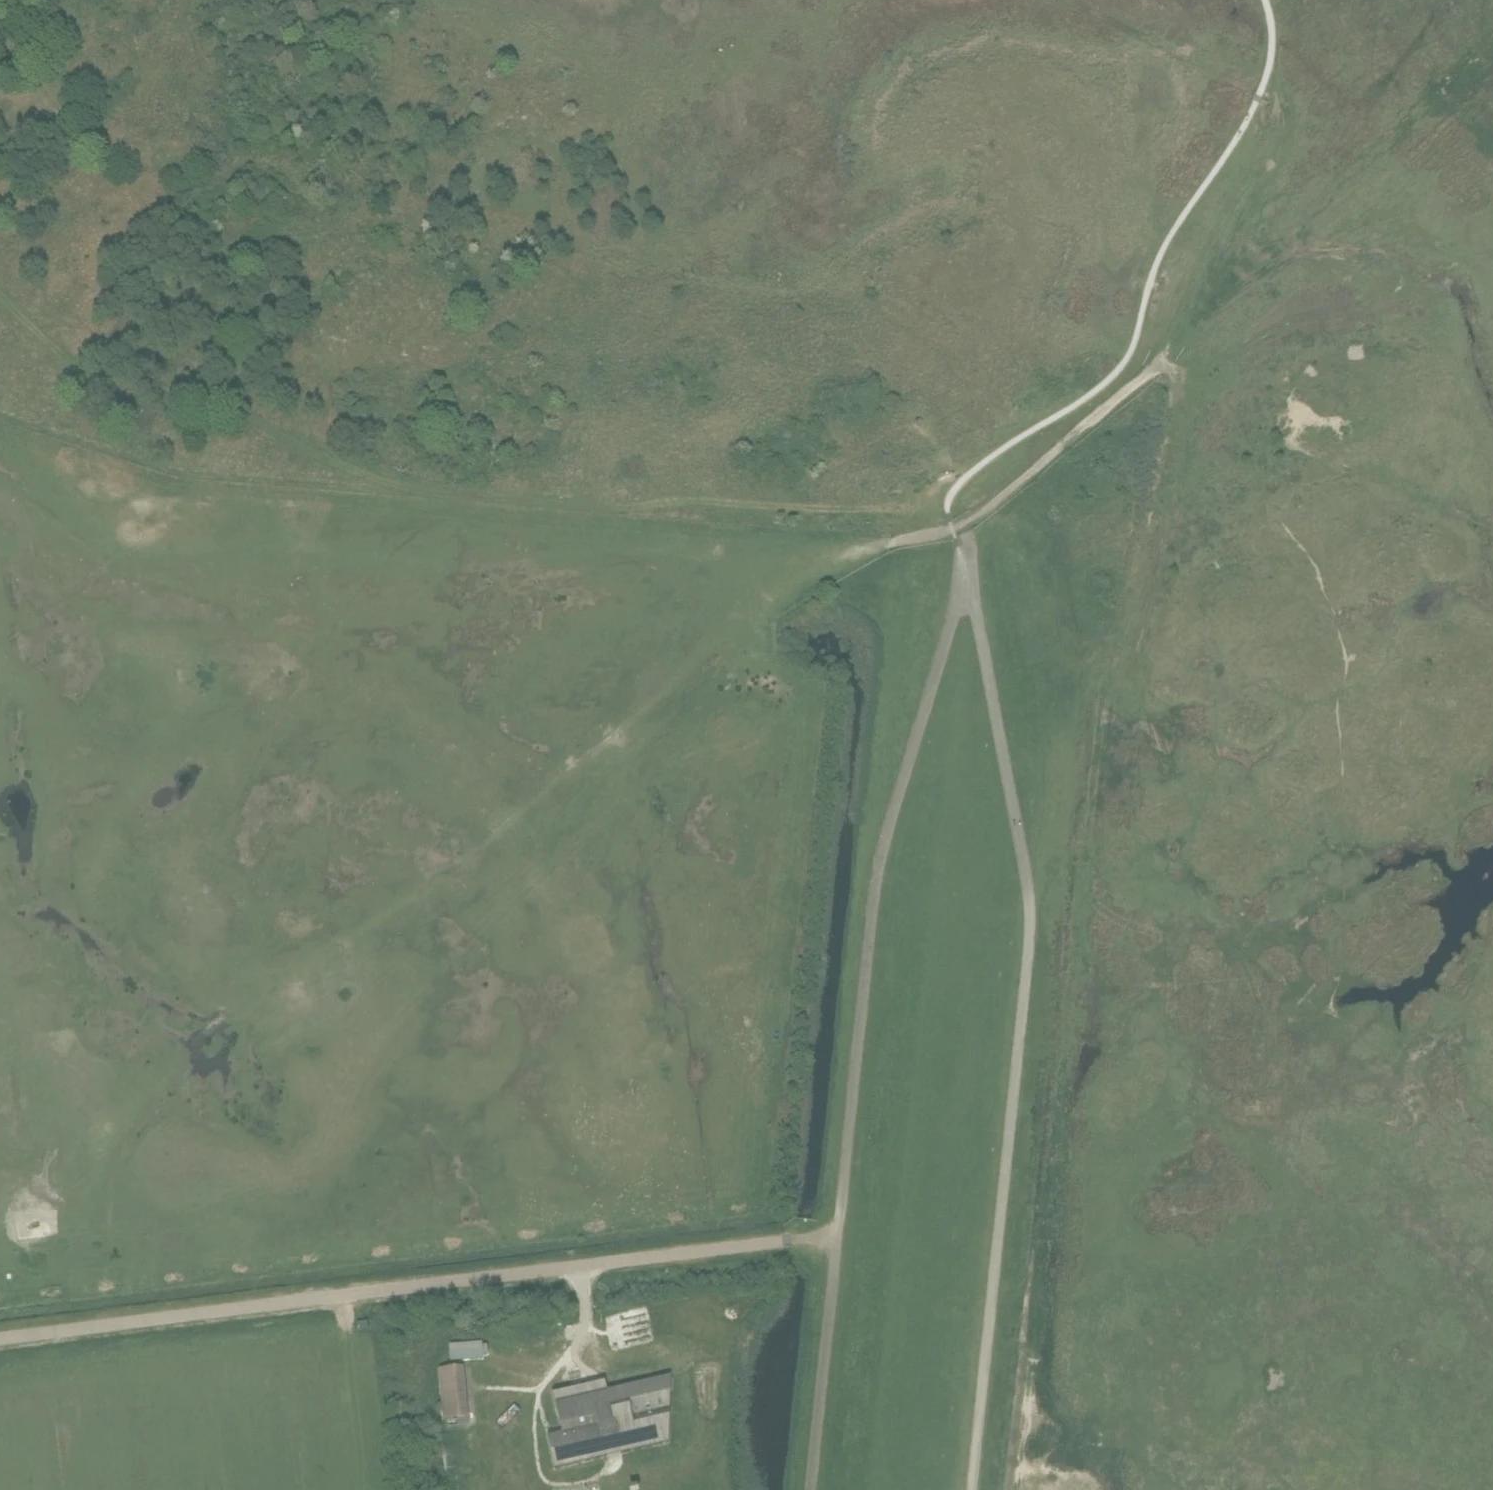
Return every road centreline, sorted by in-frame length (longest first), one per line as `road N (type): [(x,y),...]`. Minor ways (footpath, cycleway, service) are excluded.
road 1 (unclassified): [(0,1339),(837,1237)]

